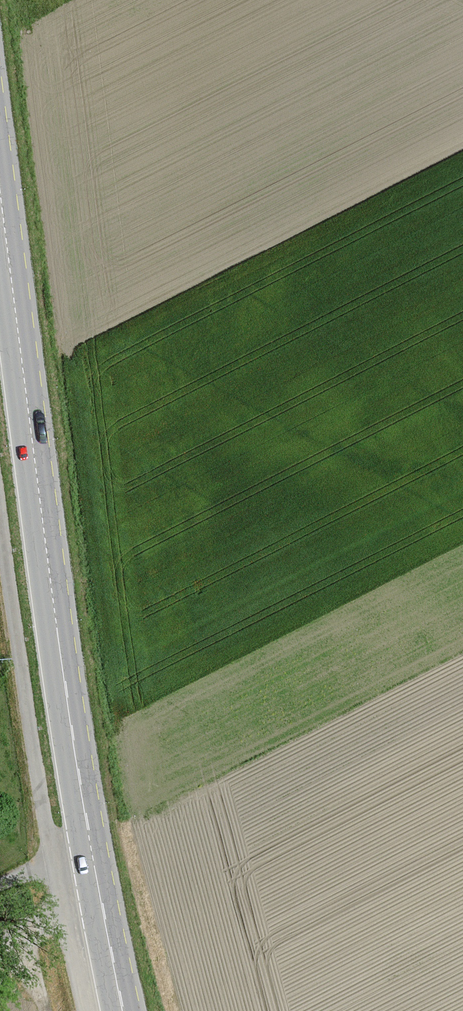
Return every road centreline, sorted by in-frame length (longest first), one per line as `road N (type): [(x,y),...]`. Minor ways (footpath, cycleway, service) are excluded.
road 1 (primary): [(124,1010),(51,594),(0,202)]
road 2 (track): [(0,510),(54,859),(90,1010)]

